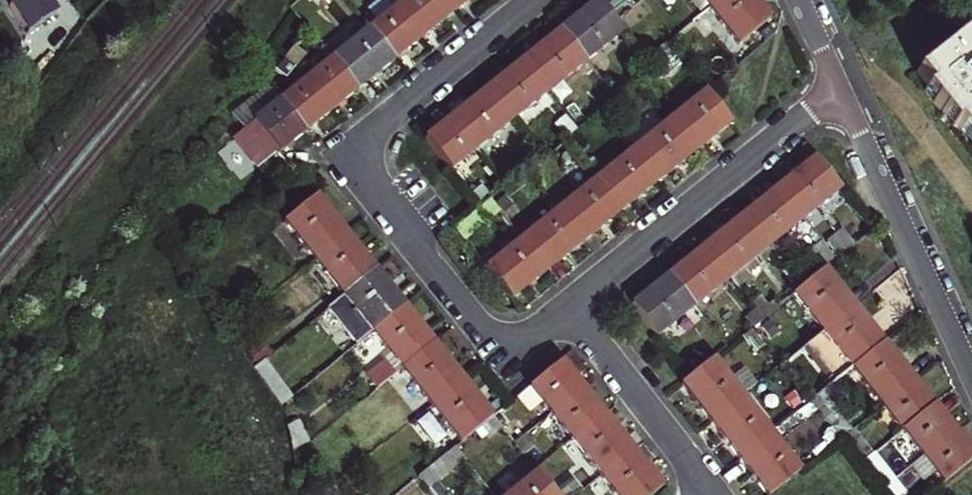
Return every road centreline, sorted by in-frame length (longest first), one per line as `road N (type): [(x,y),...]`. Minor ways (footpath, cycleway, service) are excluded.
road 1 (residential): [(569,304),(843,85)]
road 2 (residential): [(569,304),(503,353),(345,151)]
road 3 (residential): [(971,369),(843,85)]
road 4 (residential): [(533,0),(345,151)]
road 5 (residential): [(715,494),(569,304)]

